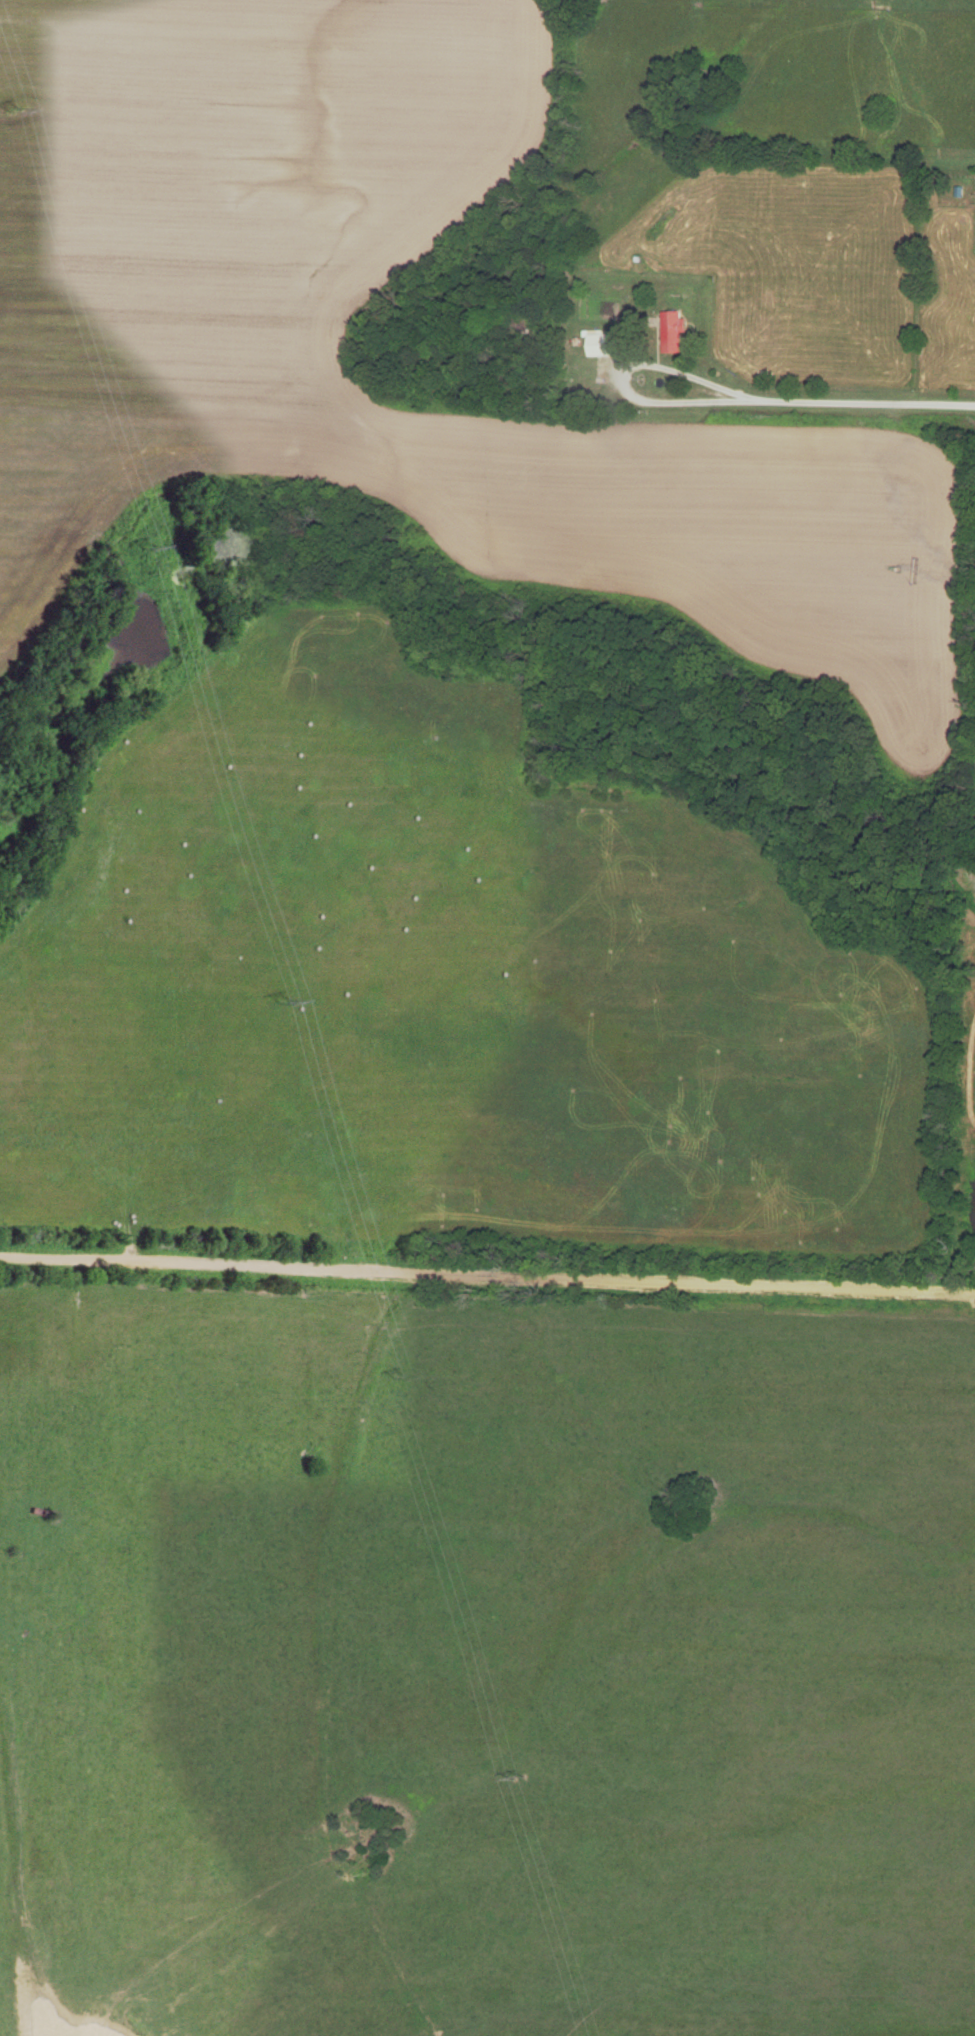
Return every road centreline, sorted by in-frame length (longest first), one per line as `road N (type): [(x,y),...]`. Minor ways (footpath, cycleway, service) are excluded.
road 1 (residential): [(974,1296),(0,1258)]
road 2 (residential): [(974,406),(739,397)]

